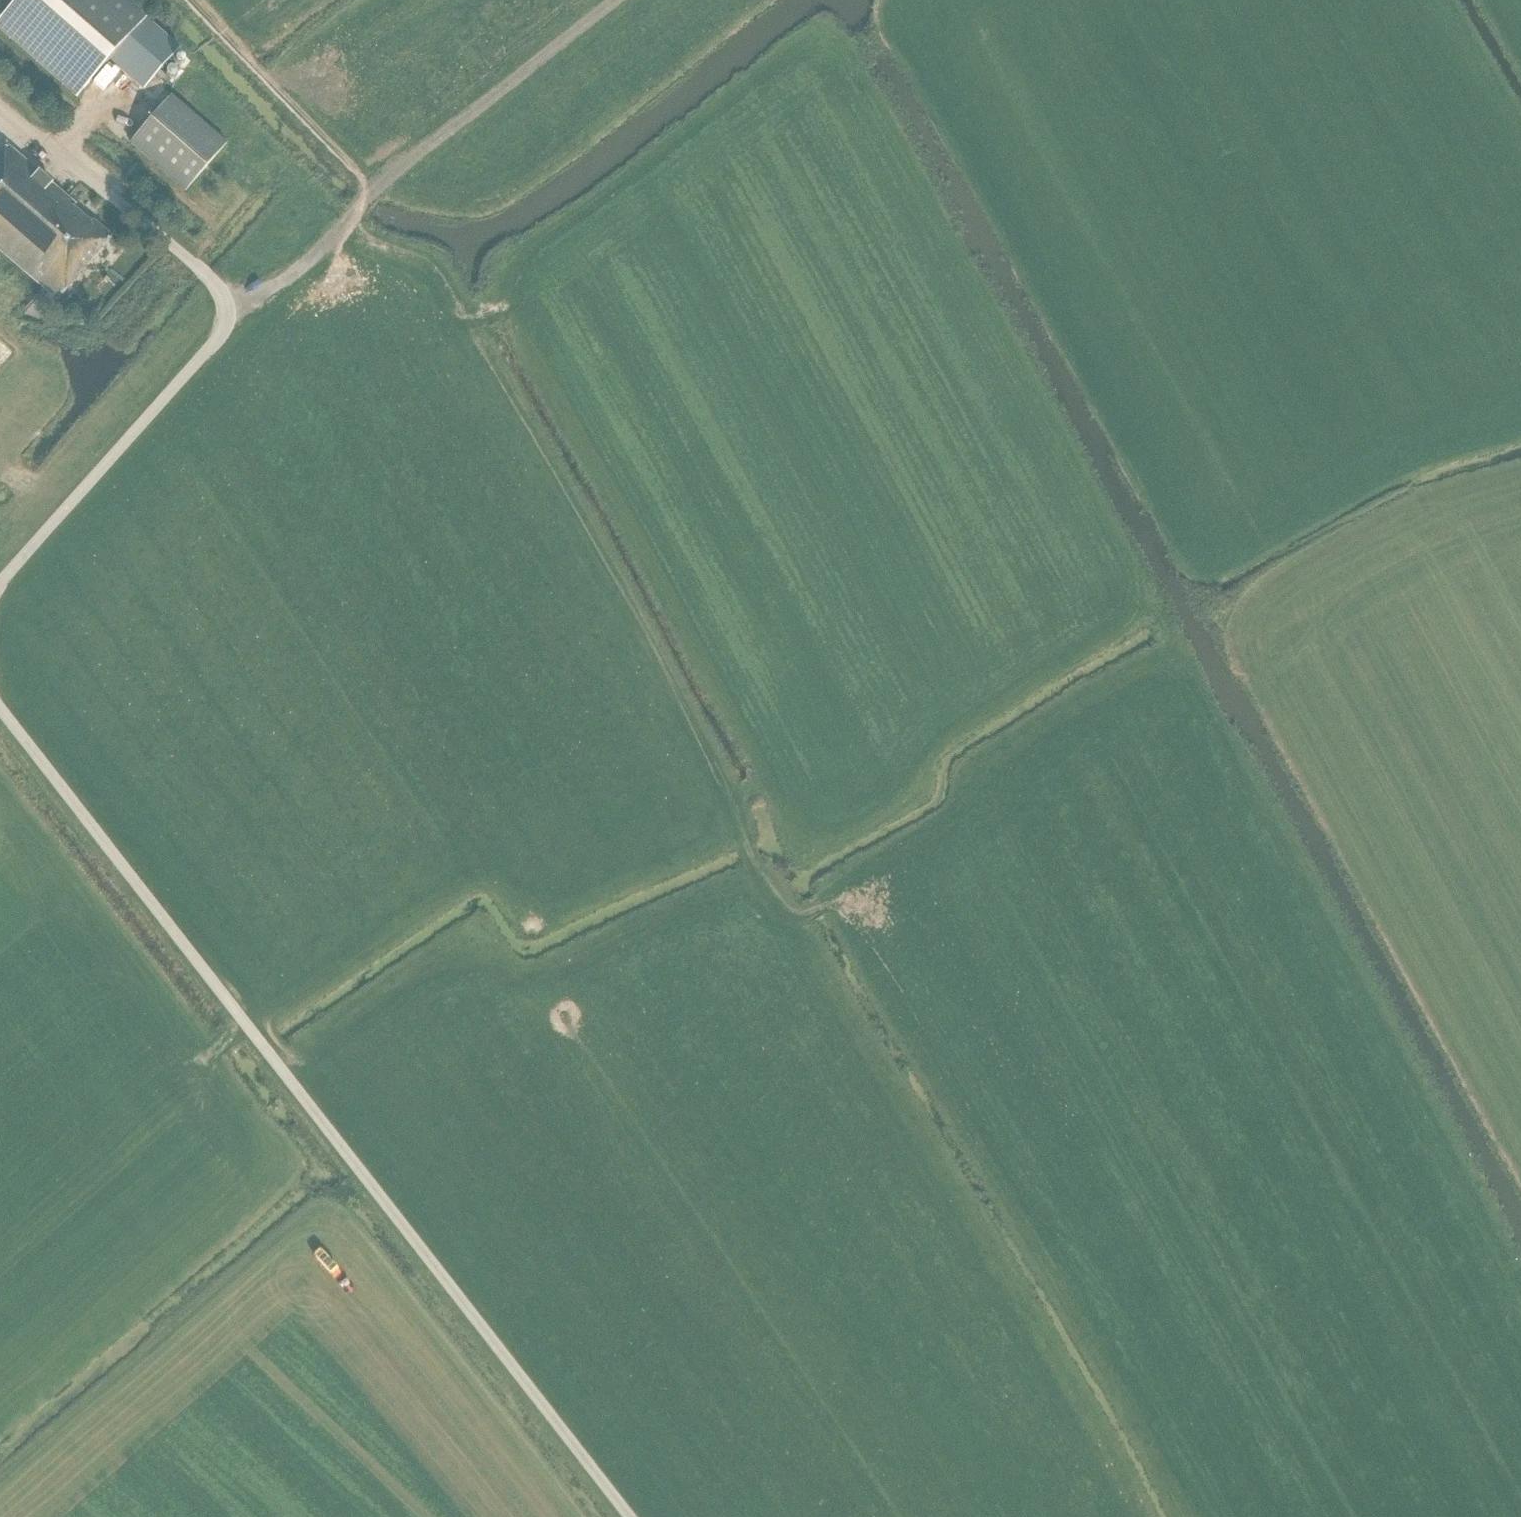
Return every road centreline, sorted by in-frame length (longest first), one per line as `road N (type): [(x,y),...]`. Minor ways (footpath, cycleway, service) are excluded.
road 1 (unclassified): [(629,1516),(0,708)]
road 2 (unclassified): [(0,586),(223,333),(228,318),(210,279)]
road 3 (track): [(617,0),(395,172),(346,222)]
road 4 (track): [(486,360),(463,324),(705,151)]
road 5 (track): [(463,324),(431,278),(367,245),(346,222)]
road 6 (track): [(346,222),(276,283),(225,304)]

